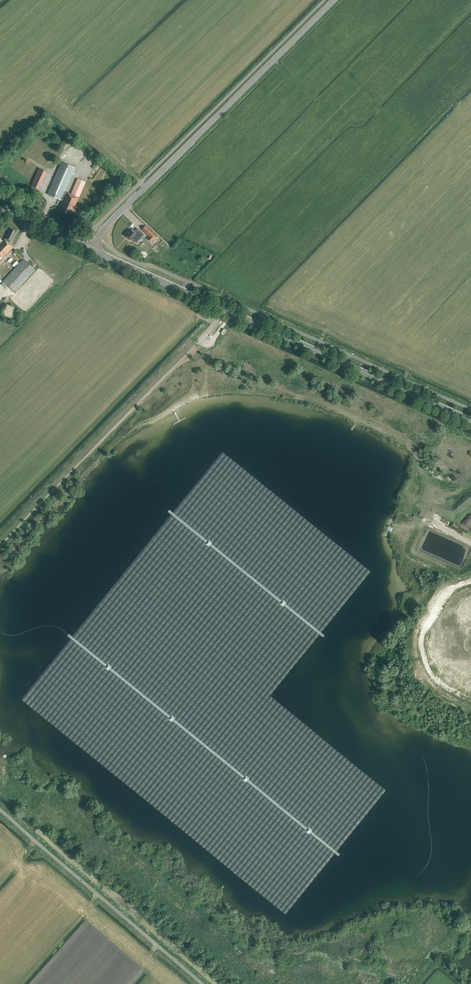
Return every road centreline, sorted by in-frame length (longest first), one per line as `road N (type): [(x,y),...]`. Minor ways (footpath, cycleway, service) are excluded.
road 1 (secondary): [(470,419),(94,251)]
road 2 (tertiary): [(94,251),(117,215),(336,0)]
road 3 (unclassified): [(0,810),(203,983)]

